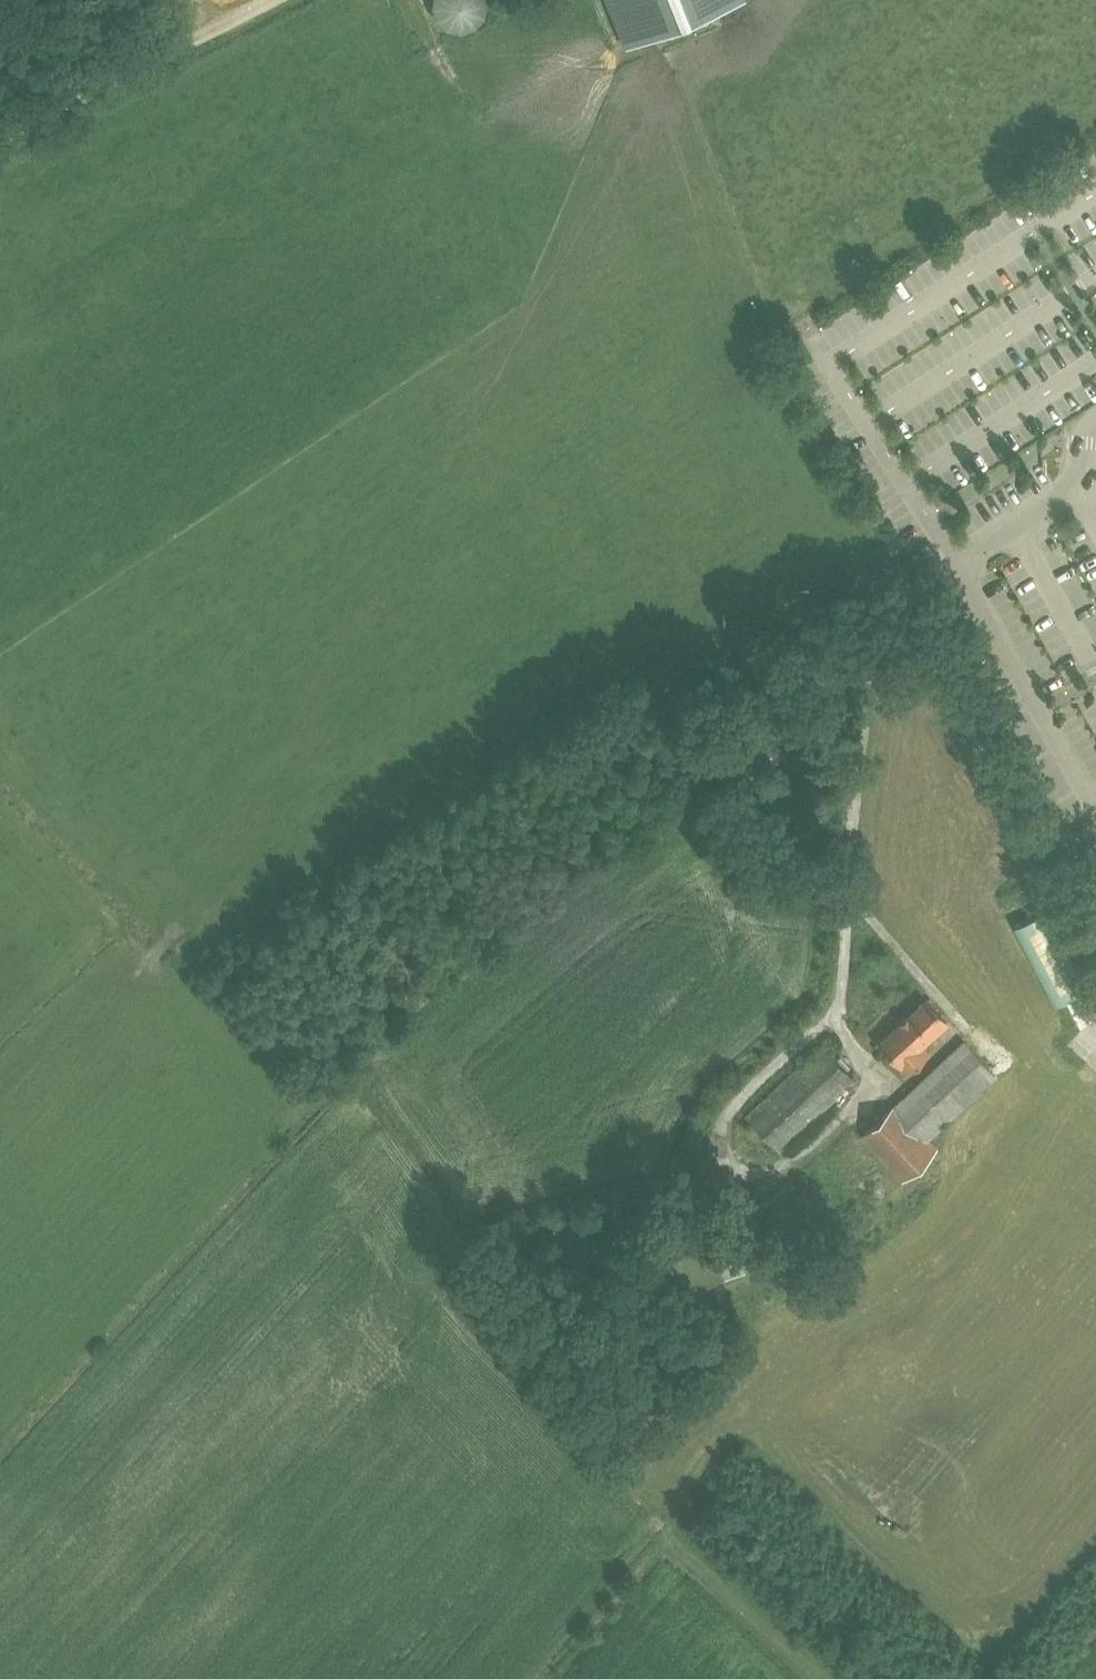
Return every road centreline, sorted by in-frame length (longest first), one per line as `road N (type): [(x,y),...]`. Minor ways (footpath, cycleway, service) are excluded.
road 1 (track): [(0,145),(277,0)]

